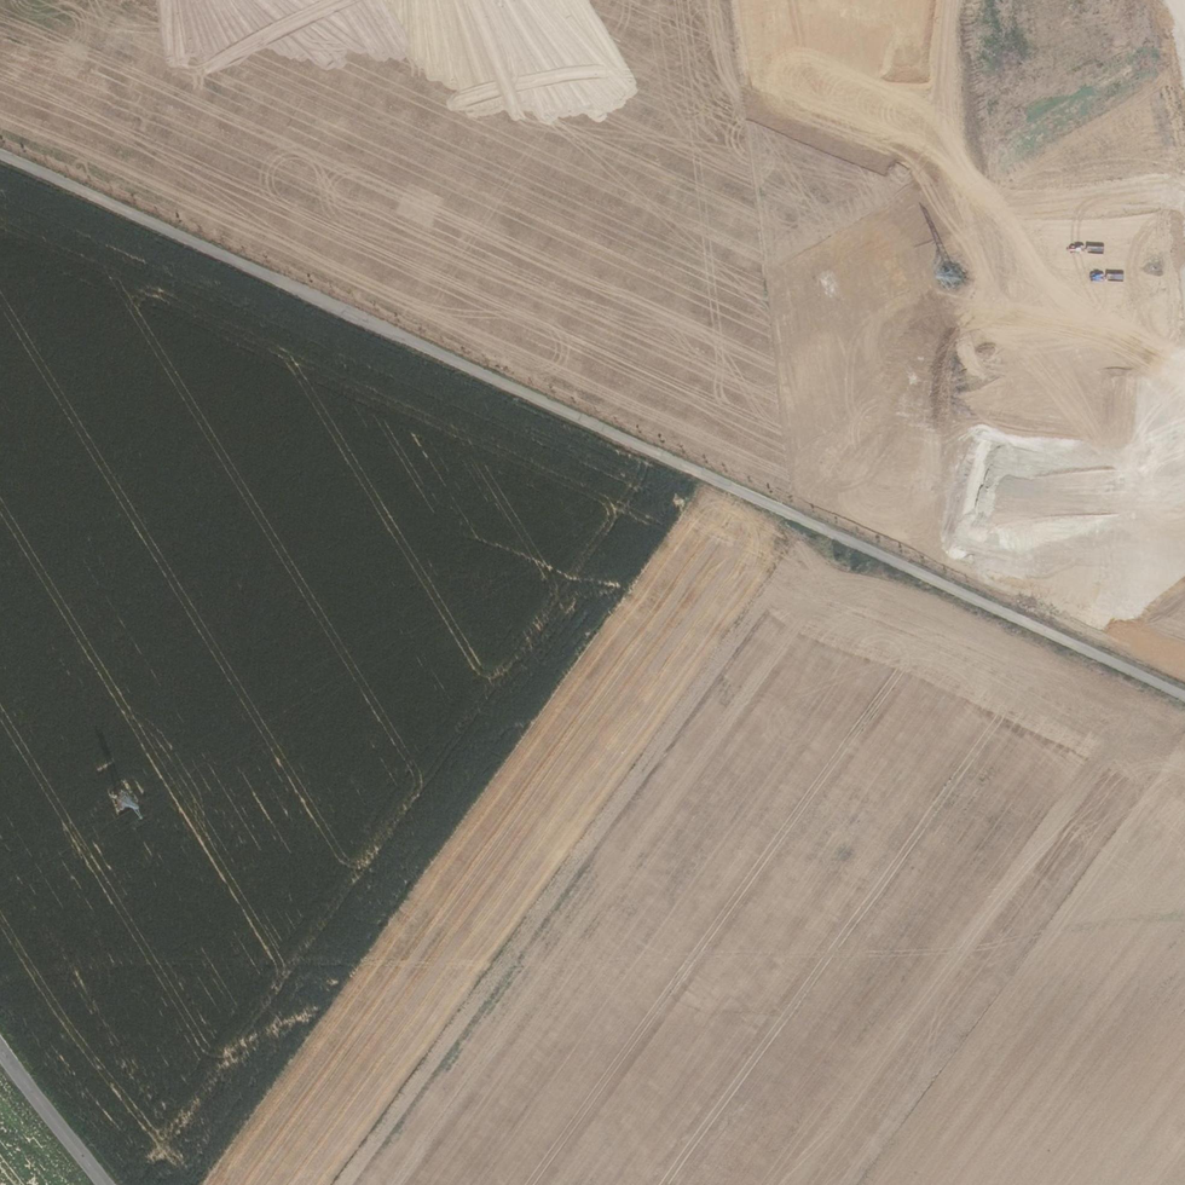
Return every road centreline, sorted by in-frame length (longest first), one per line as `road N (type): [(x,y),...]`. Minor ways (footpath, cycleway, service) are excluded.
road 1 (unclassified): [(0,154),(1184,696)]
road 2 (unclassified): [(104,1184),(0,1051)]

